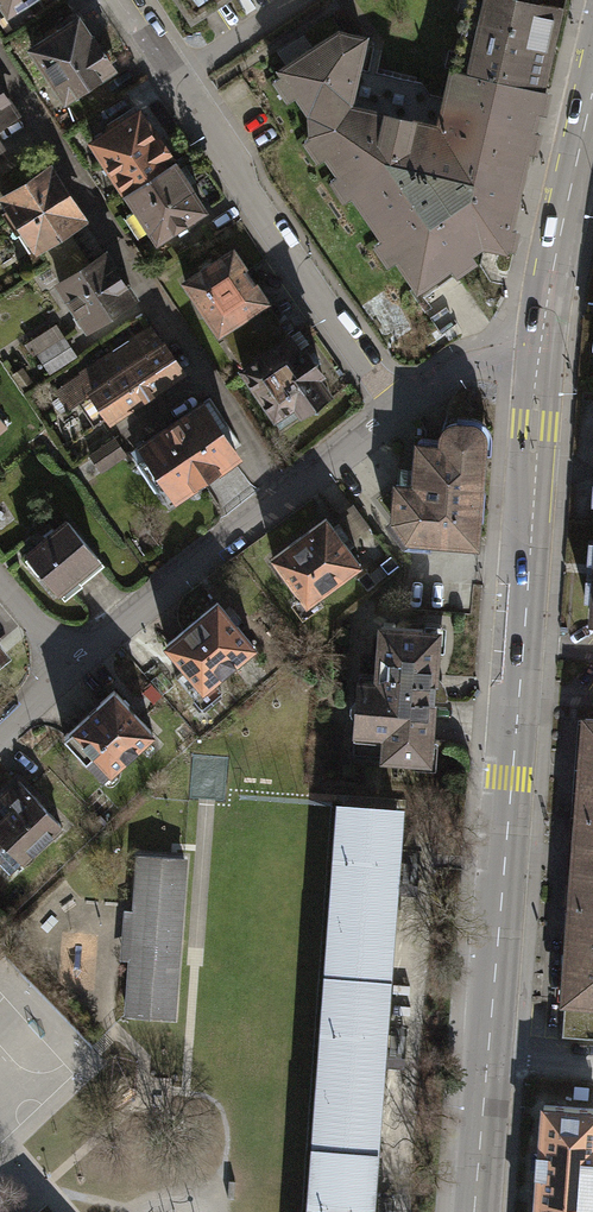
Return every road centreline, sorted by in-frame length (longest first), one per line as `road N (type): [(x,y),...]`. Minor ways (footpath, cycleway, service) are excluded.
road 1 (tertiary): [(484,1065),(536,364)]
road 2 (residential): [(0,61),(286,493)]
road 3 (residential): [(121,0),(398,409)]
road 4 (tertiary): [(536,364),(592,89)]
road 5 (residential): [(73,669),(286,493)]
road 6 (residential): [(398,409),(481,363),(536,364)]
road 7 (tertiary): [(473,1211),(484,1065)]
road 8 (residential): [(286,493),(398,409)]

